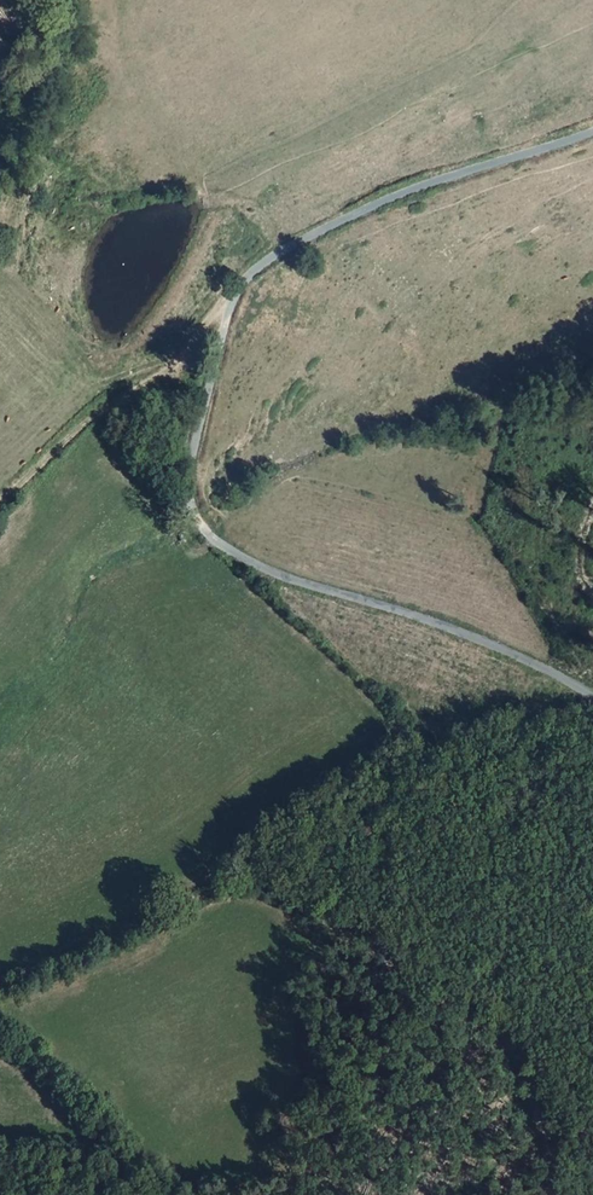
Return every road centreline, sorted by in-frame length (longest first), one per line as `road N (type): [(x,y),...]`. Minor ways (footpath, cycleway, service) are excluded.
road 1 (unclassified): [(592,133),(409,194),(282,251),(247,277),(229,303),(193,450),(192,504),(209,540),(249,565),(412,618),(592,693)]
road 2 (track): [(241,876),(326,936),(511,1093),(533,1144),(524,1194)]
road 3 (track): [(0,513),(100,416),(182,358),(229,303)]

